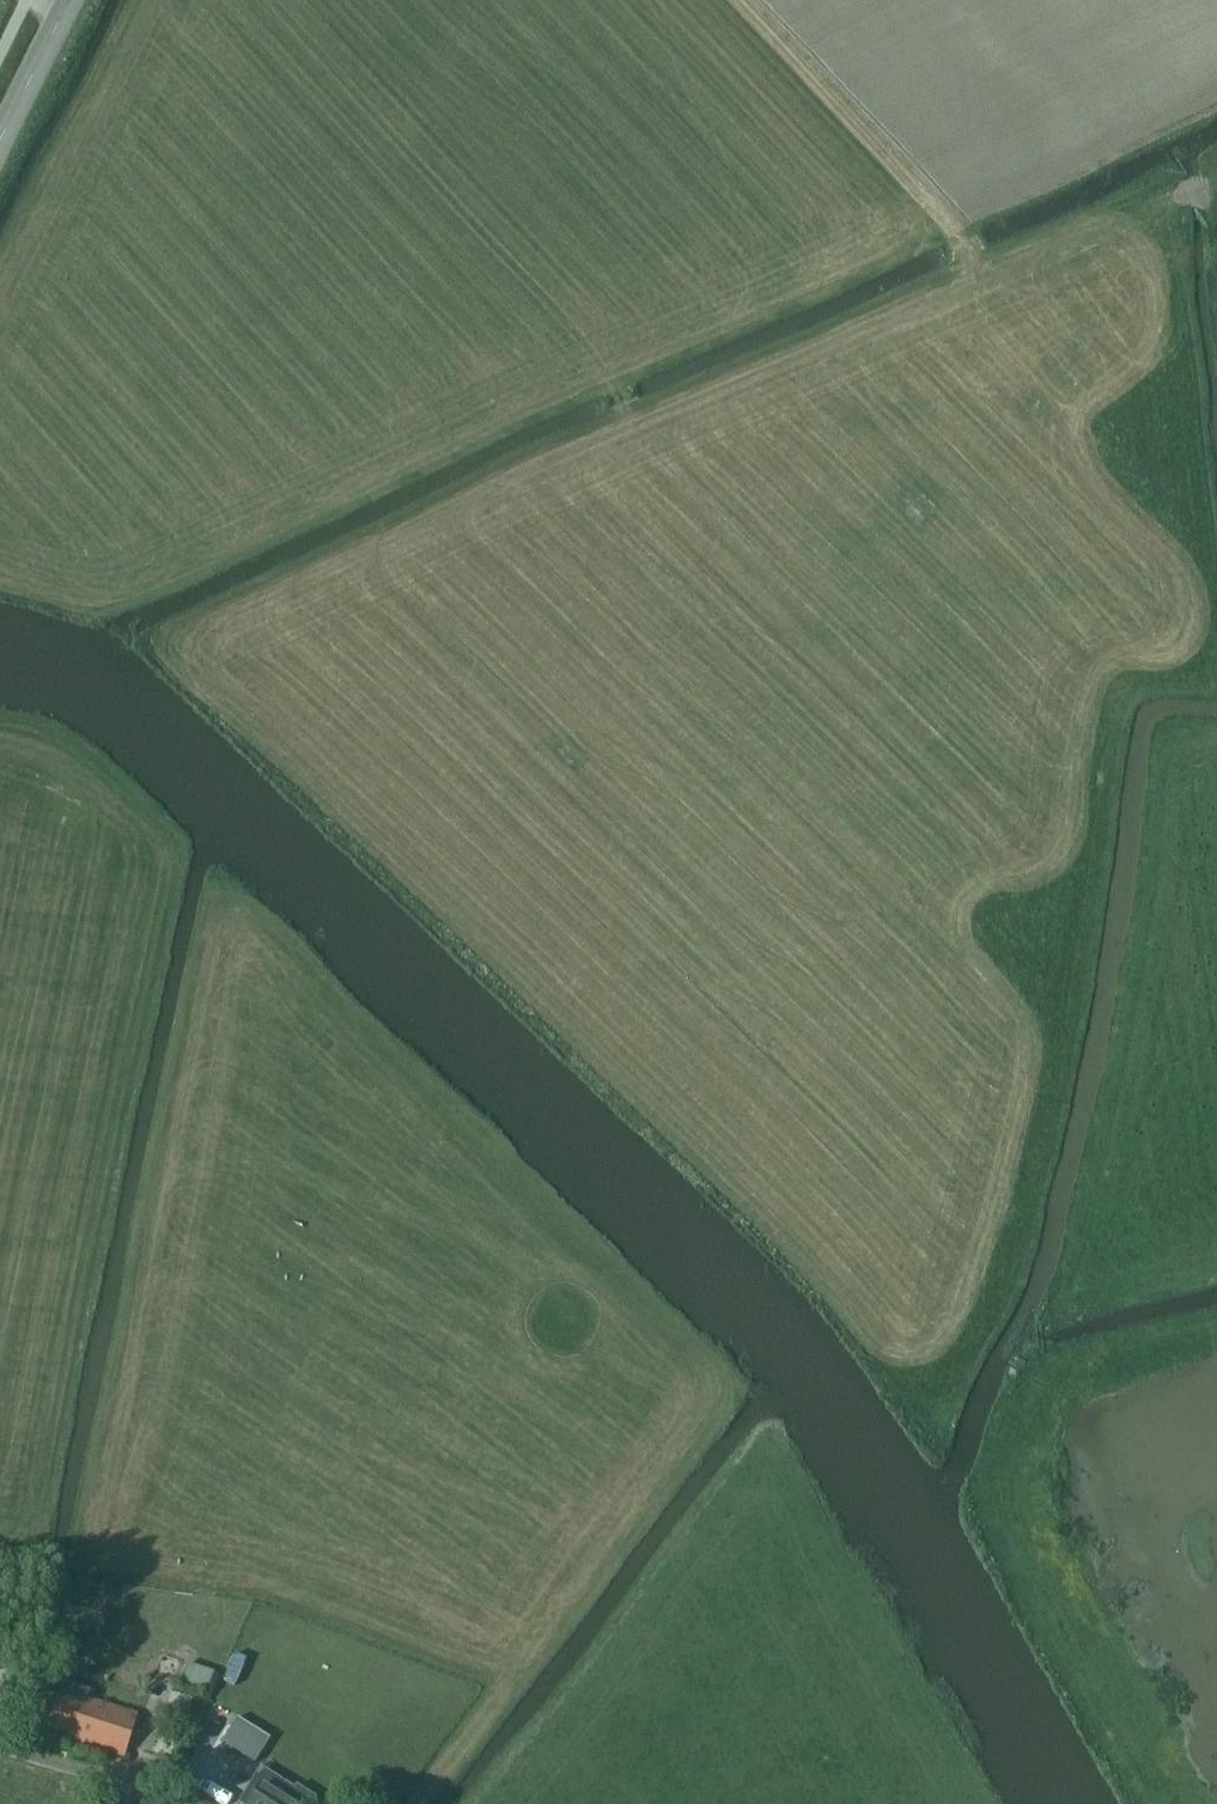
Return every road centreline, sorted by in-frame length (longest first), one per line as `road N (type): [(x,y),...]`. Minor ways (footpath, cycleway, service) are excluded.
road 1 (unclassified): [(0,1746),(171,1790)]
road 2 (secondary): [(0,141),(70,0)]

